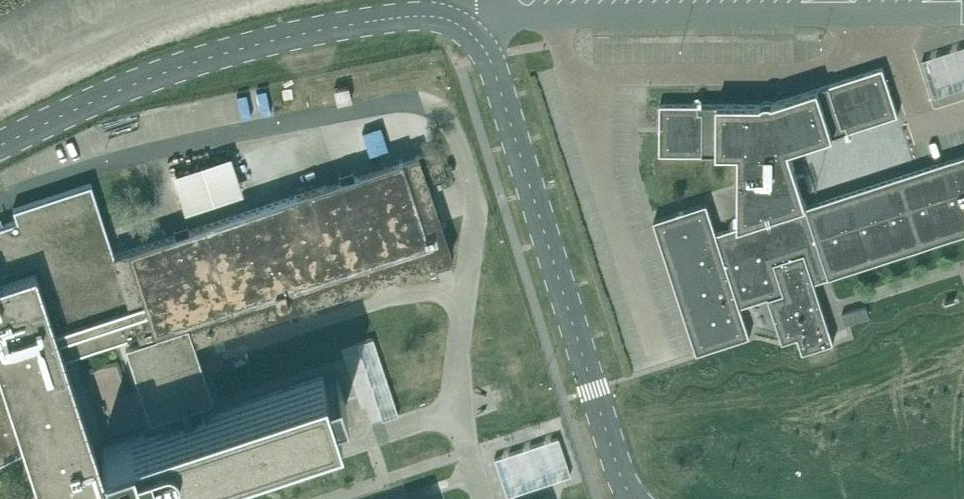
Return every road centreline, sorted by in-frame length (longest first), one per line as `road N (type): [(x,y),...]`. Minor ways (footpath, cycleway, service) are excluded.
road 1 (unclassified): [(634,498),(498,78),(476,39),(457,24),(398,17),(248,47),(105,94),(0,145)]

